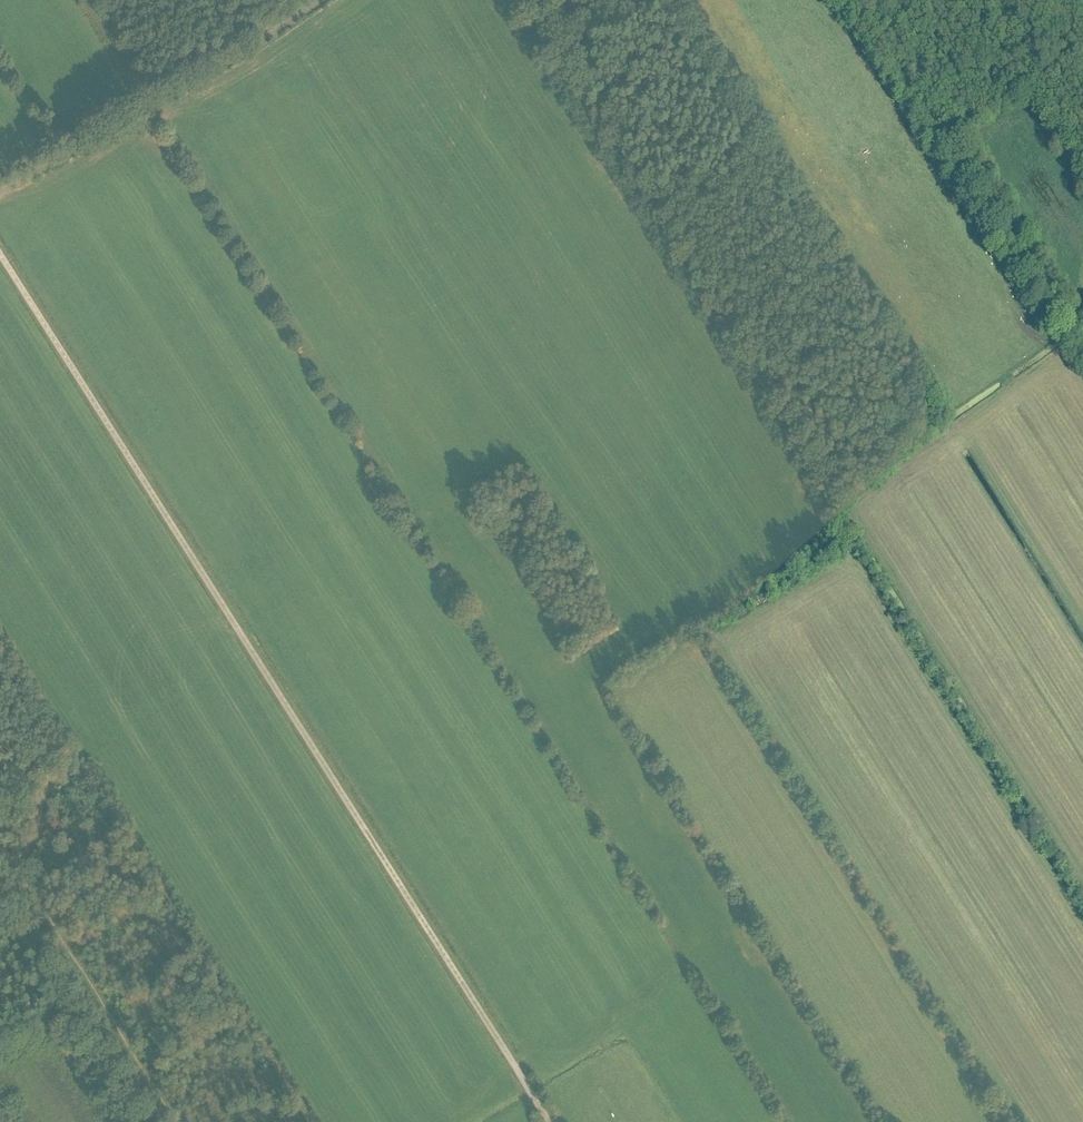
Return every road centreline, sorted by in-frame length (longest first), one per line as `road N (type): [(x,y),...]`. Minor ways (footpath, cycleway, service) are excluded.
road 1 (track): [(549,1121),(0,253)]
road 2 (track): [(0,900),(140,1121)]

